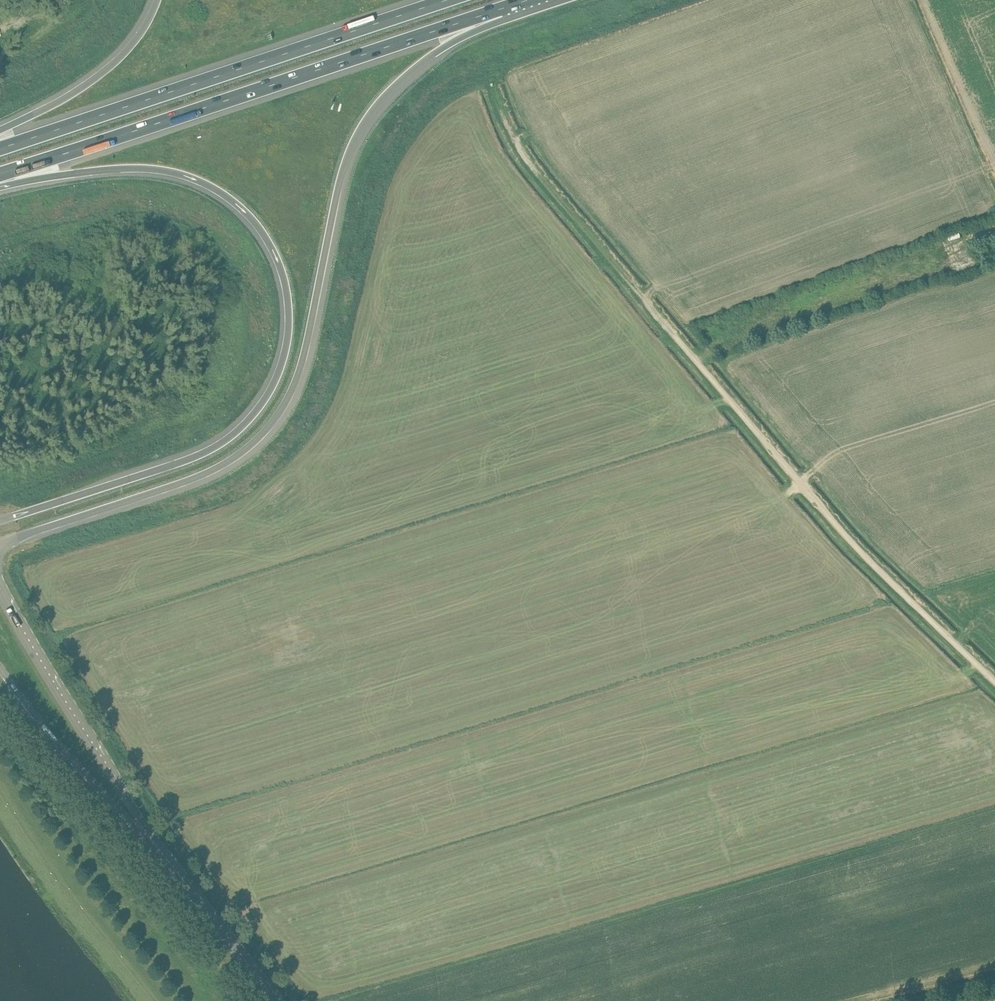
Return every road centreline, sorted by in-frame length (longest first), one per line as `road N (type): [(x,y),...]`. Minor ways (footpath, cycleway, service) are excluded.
road 1 (motorway): [(0,543),(188,481),(259,439),(298,374),(341,174),(363,124),(407,74),(502,8)]
road 2 (motorway): [(0,176),(133,169),(207,185),(266,237),(289,315),(270,390),(231,436),(169,466),(0,522)]
road 3 (motorway): [(0,174),(502,8)]
road 4 (motorway): [(445,0),(0,148)]
road 5 (unclassified): [(994,674),(856,540),(672,334)]
road 6 (track): [(672,334),(520,153),(491,85)]
road 7 (secondary): [(277,1000),(110,789)]
road 8 (secondary): [(110,789),(0,603)]
road 9 (motorway): [(157,0),(130,47),(103,72),(0,129)]
road 10 (secondary): [(0,638),(38,702),(110,789)]

